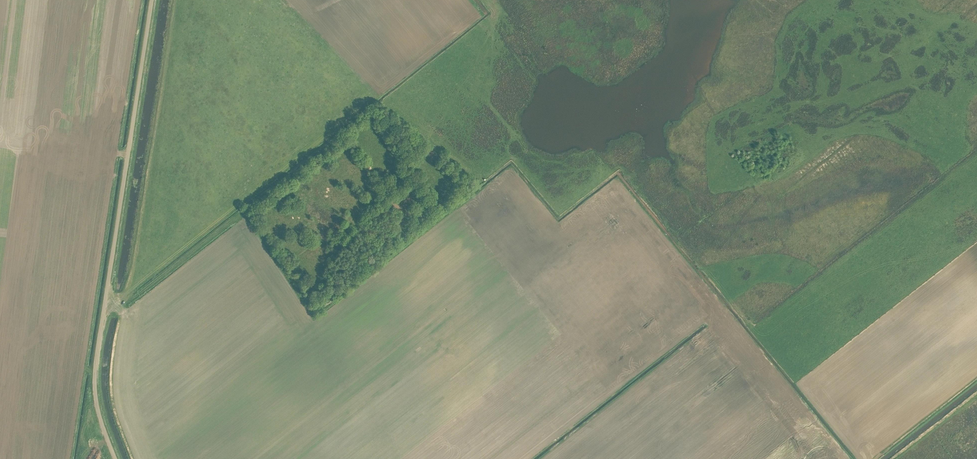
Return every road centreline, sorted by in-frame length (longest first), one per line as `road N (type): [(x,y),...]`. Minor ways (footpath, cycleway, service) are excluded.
road 1 (unclassified): [(115,458),(95,380),(152,0)]
road 2 (track): [(875,458),(976,379)]

